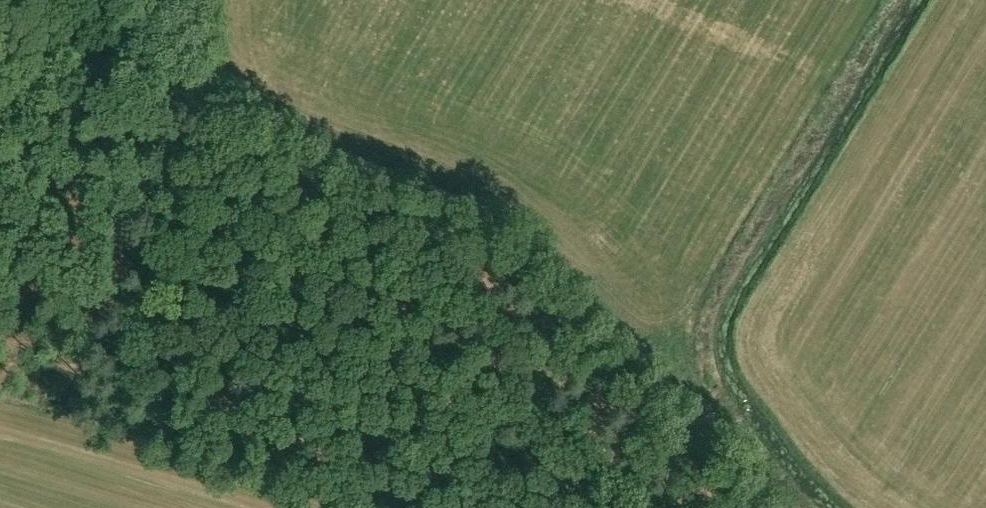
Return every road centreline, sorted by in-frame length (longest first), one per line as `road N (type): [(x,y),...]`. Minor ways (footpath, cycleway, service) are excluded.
road 1 (unclassified): [(0,93),(90,0)]

